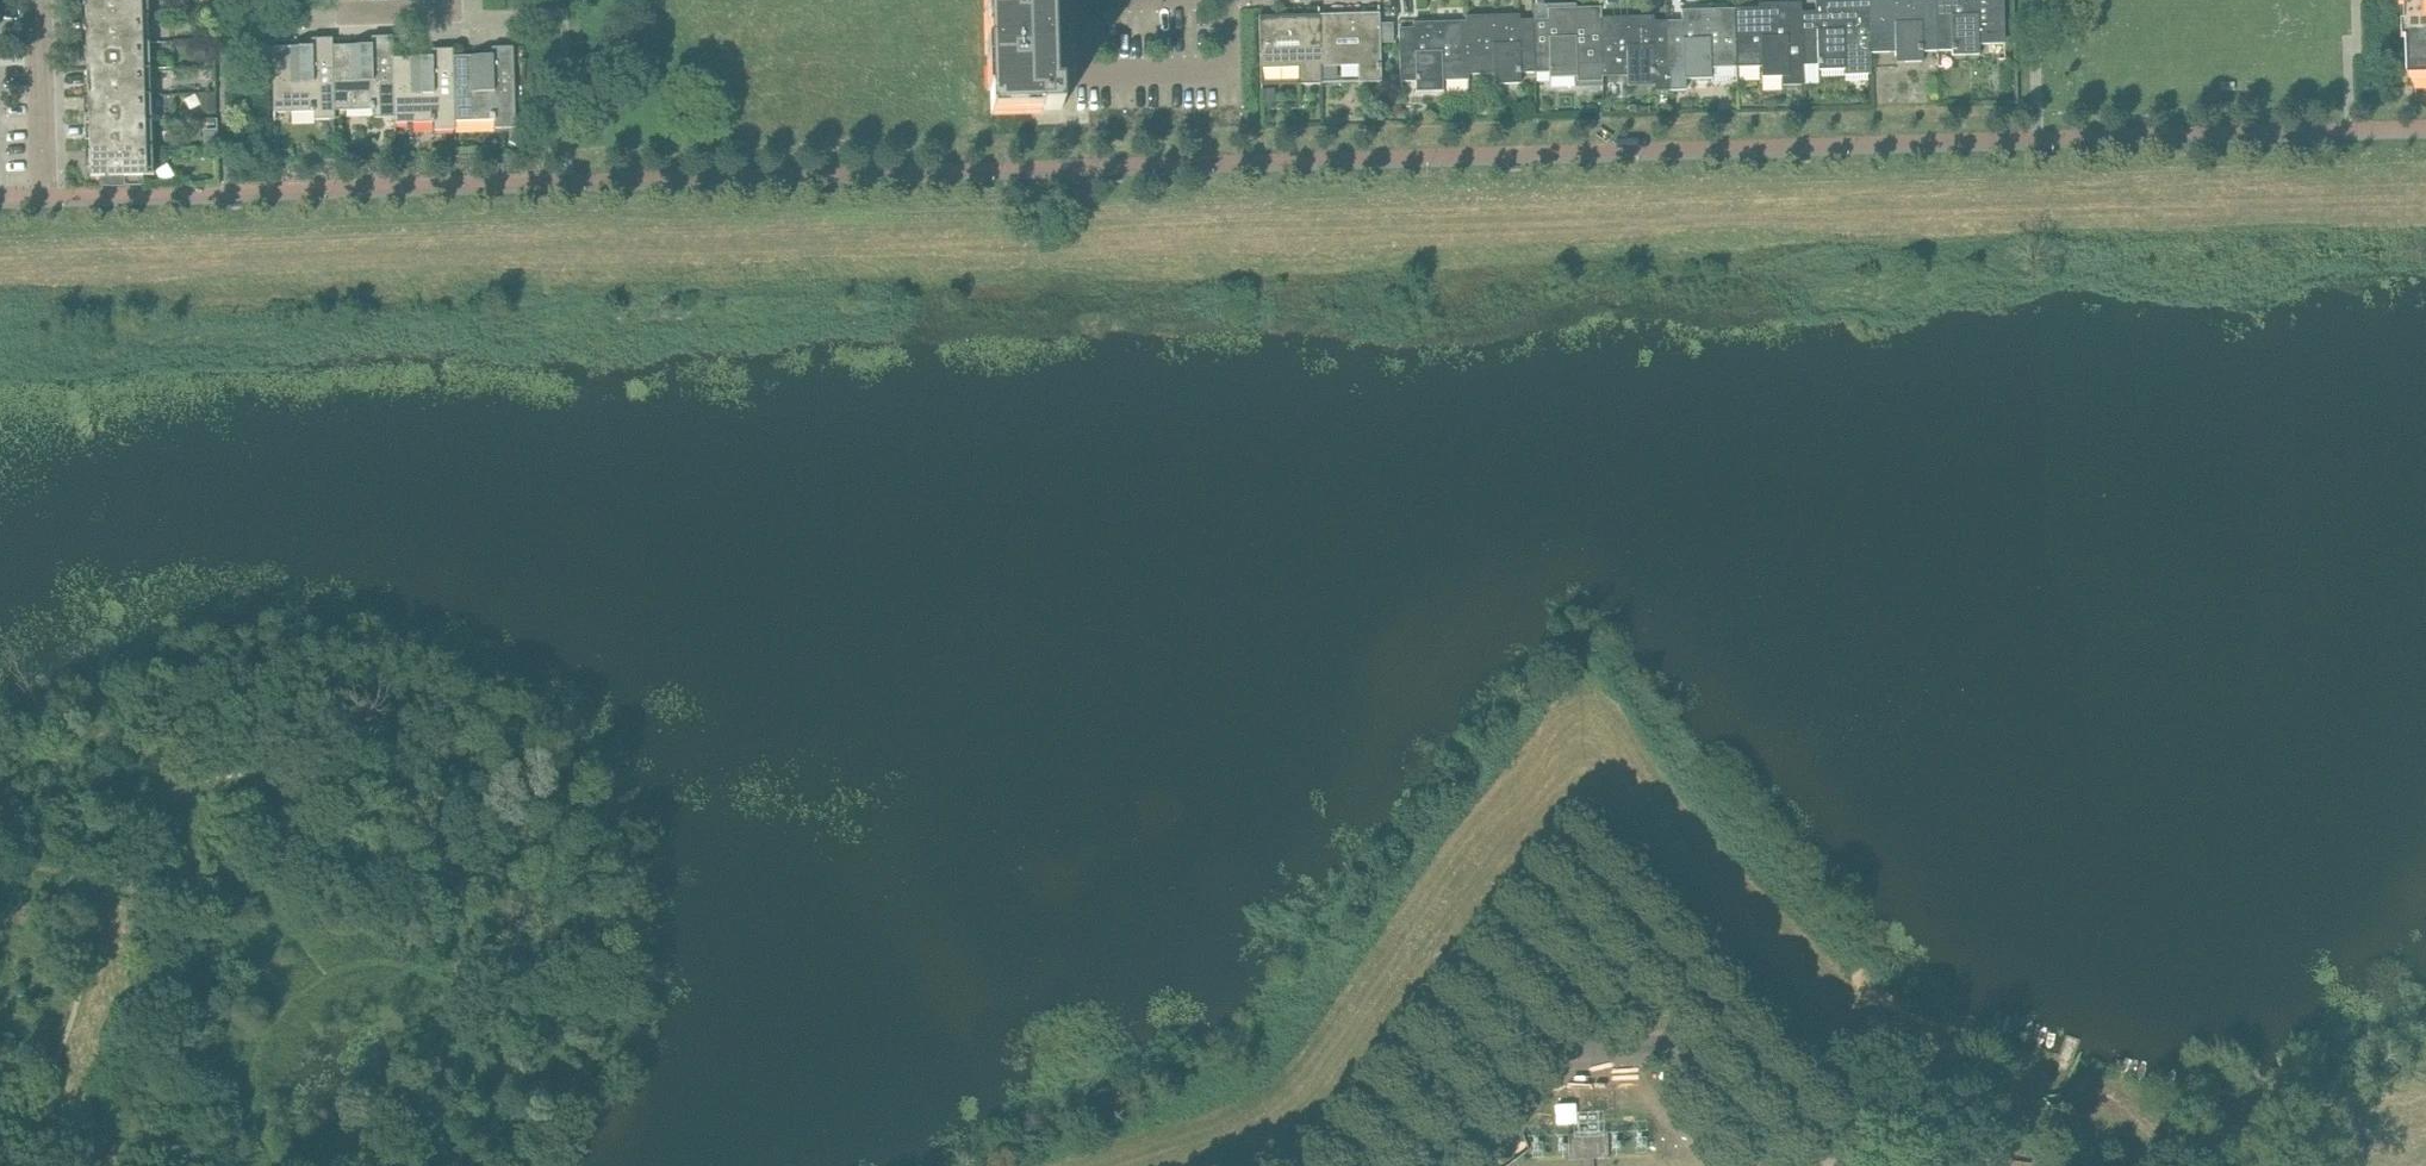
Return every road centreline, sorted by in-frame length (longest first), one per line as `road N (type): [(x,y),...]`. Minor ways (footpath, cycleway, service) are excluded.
road 1 (residential): [(43,194),(37,0)]

